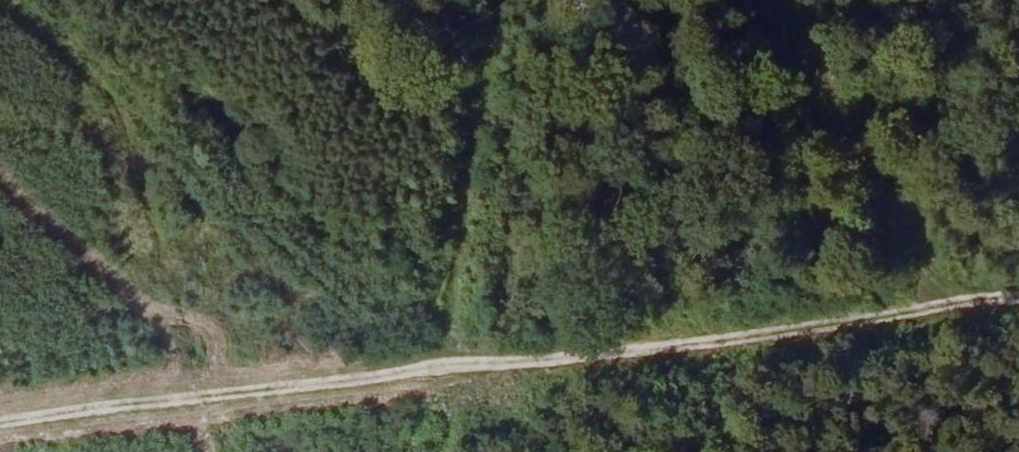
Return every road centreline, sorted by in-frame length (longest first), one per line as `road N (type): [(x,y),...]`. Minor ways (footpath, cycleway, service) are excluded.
road 1 (track): [(557,451),(446,365),(33,0)]
road 2 (track): [(436,451),(446,365),(1018,299)]
road 3 (track): [(446,365),(0,420)]

